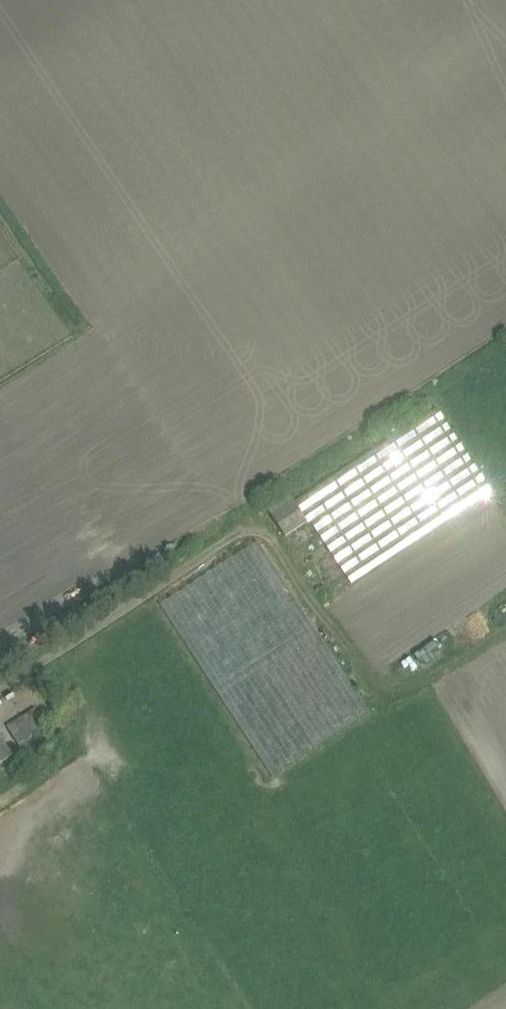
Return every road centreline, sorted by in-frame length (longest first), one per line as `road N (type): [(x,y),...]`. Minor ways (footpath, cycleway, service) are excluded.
road 1 (unclassified): [(0,688),(236,534)]

